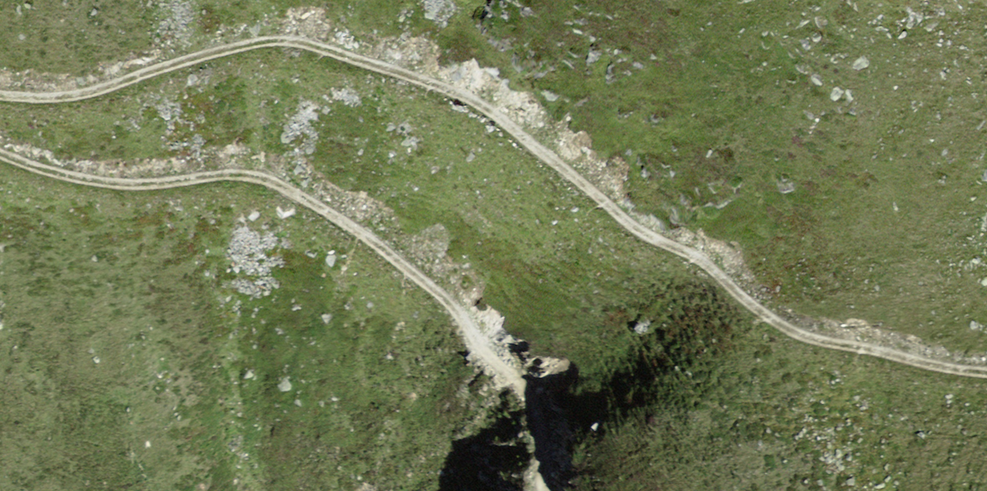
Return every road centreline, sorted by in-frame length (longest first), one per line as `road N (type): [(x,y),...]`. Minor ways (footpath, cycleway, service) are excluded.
road 1 (track): [(986,374),(789,332),(532,152),(419,52),(241,14),(103,58),(0,80)]
road 2 (track): [(0,138),(196,153),(355,207),(518,379),(523,478),(534,490)]

